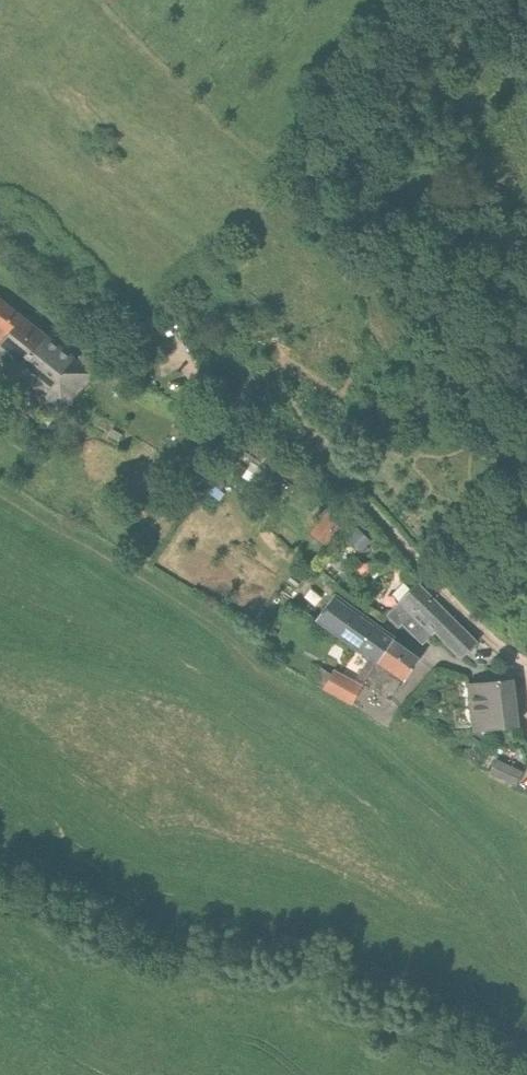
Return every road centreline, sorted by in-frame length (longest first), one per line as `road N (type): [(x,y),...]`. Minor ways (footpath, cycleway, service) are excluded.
road 1 (track): [(156,347),(192,360),(350,487),(526,673)]

